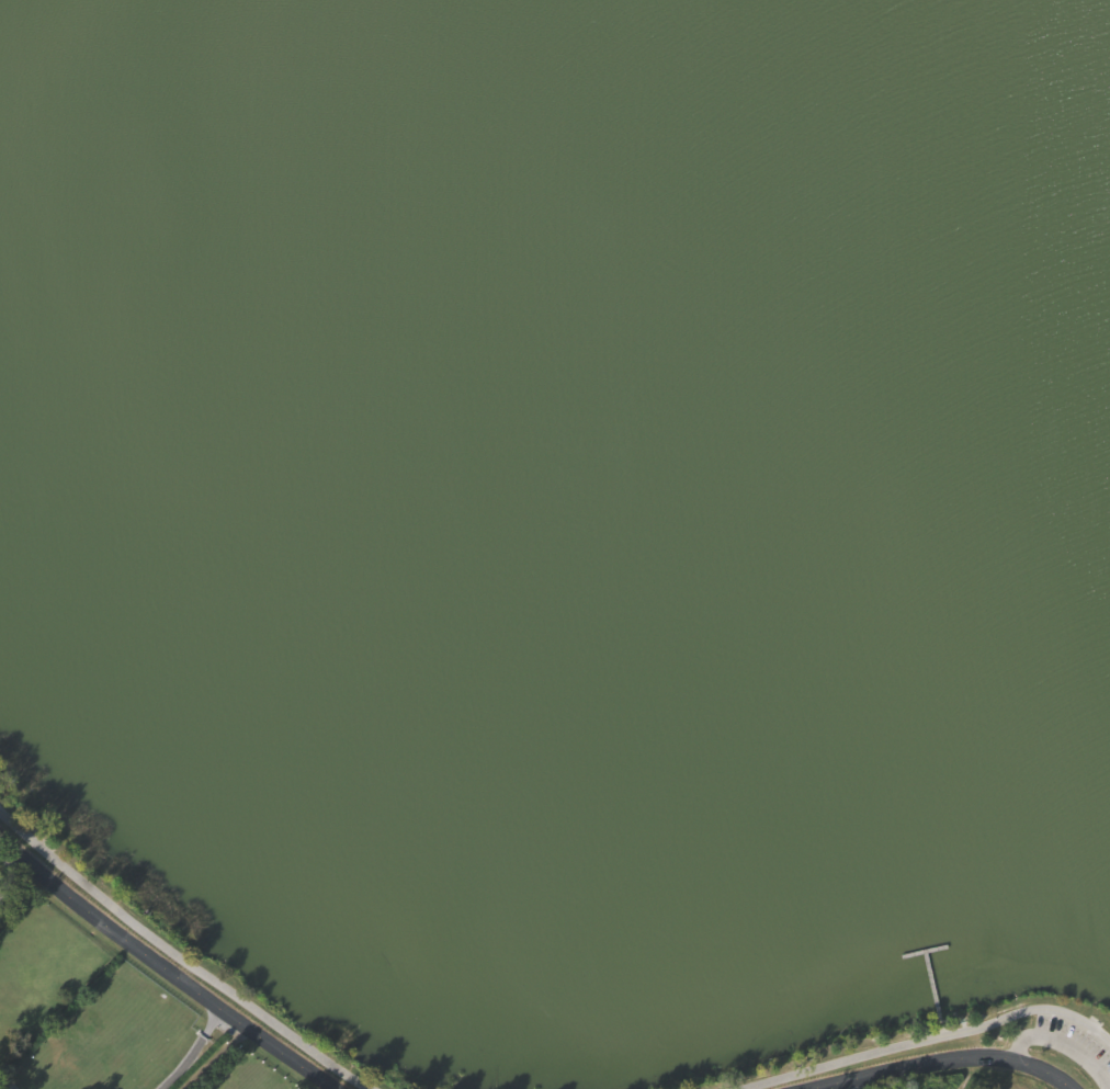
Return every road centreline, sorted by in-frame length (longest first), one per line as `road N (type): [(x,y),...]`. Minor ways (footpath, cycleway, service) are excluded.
road 1 (tertiary): [(0,837),(71,901),(334,1088)]
road 2 (tertiary): [(818,1088),(1000,1058),(1068,1088)]

